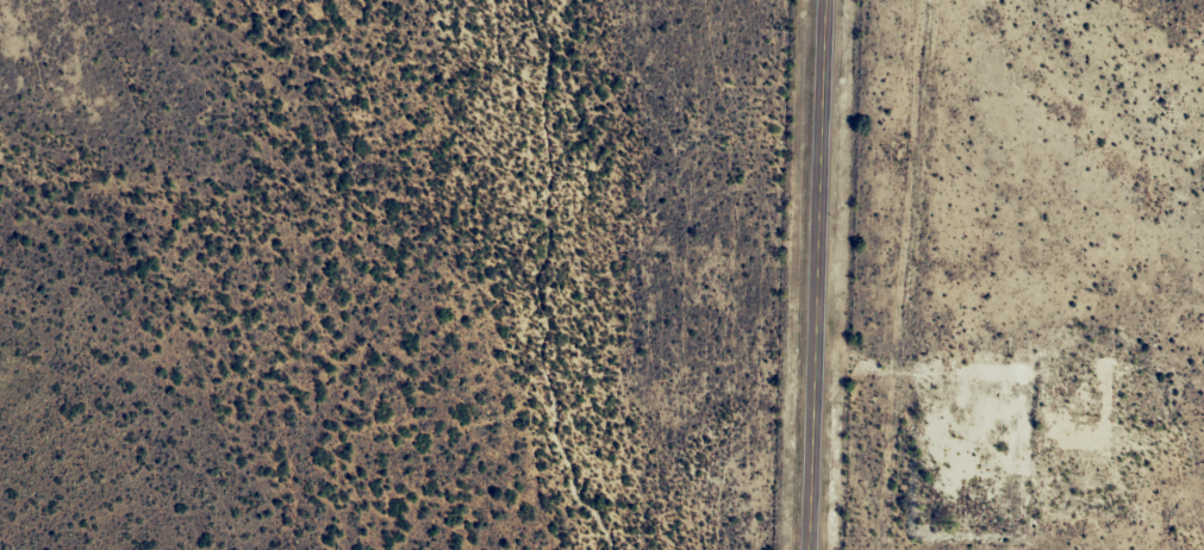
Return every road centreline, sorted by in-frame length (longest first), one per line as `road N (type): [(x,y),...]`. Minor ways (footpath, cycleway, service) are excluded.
road 1 (secondary): [(829,0),(811,549)]

